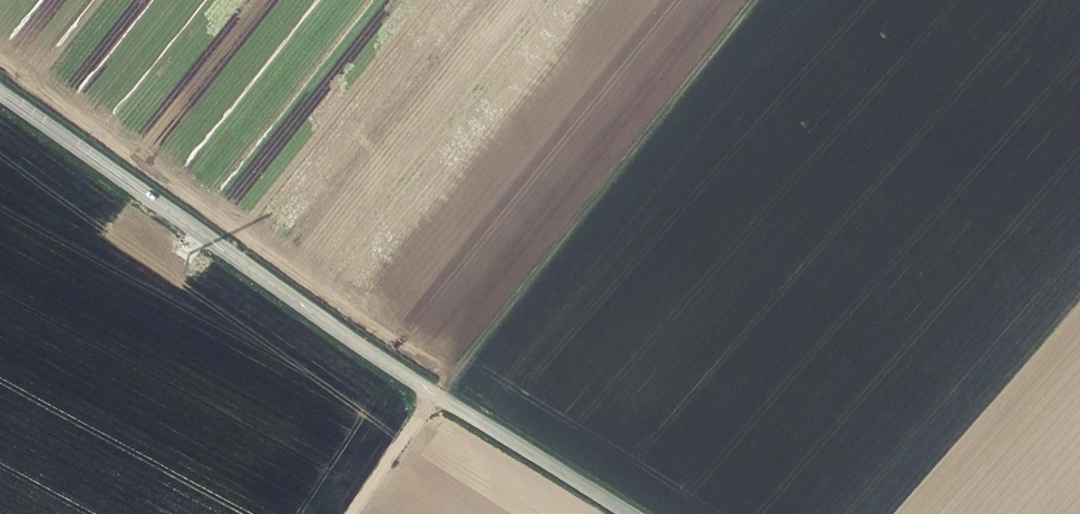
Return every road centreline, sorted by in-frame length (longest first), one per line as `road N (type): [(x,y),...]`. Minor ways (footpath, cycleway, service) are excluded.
road 1 (tertiary): [(0,93),(370,353),(629,513)]
road 2 (track): [(351,513),(534,272),(761,0)]

